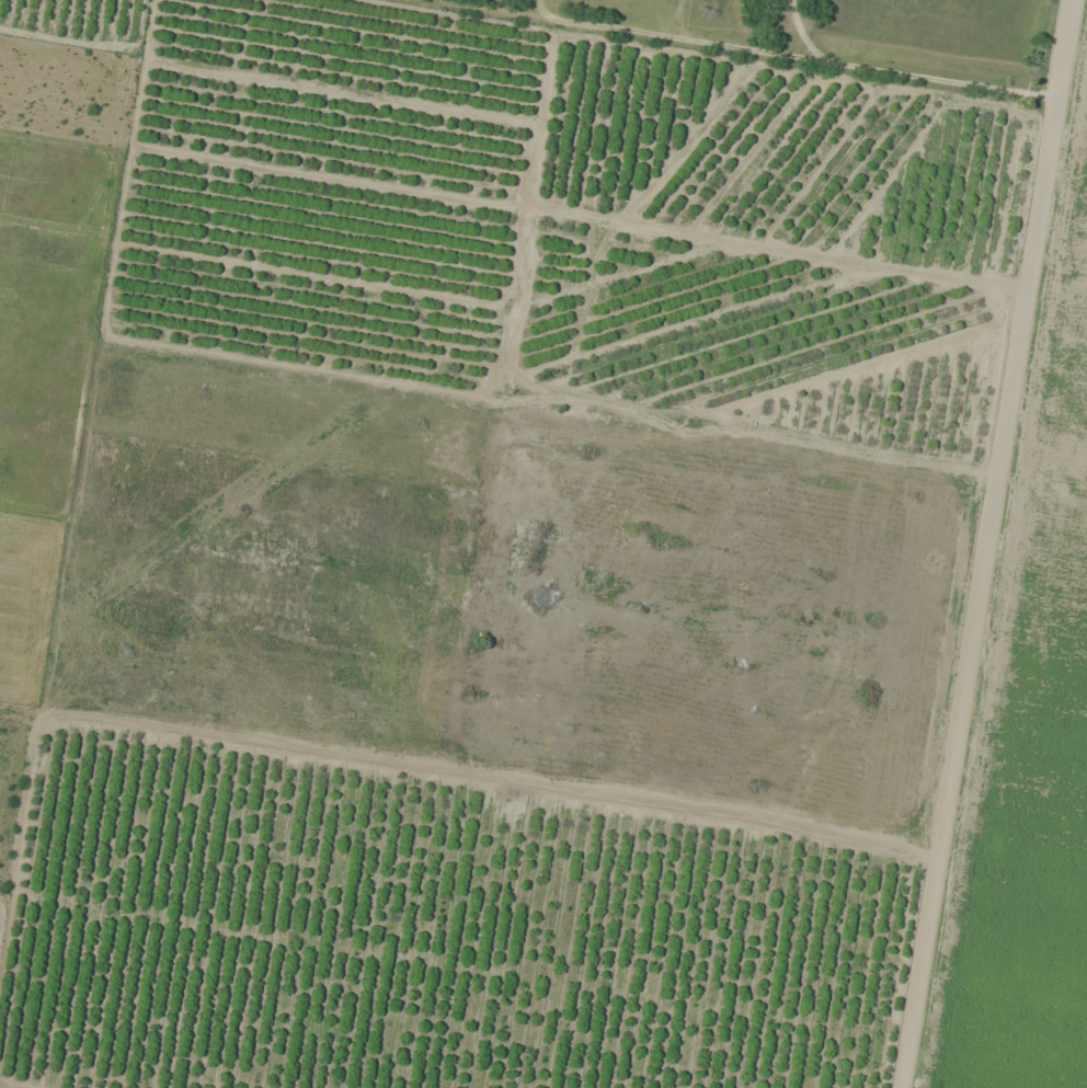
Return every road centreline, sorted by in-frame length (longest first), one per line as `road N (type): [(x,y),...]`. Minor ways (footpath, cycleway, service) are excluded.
road 1 (residential): [(1065,0),(900,1087)]

